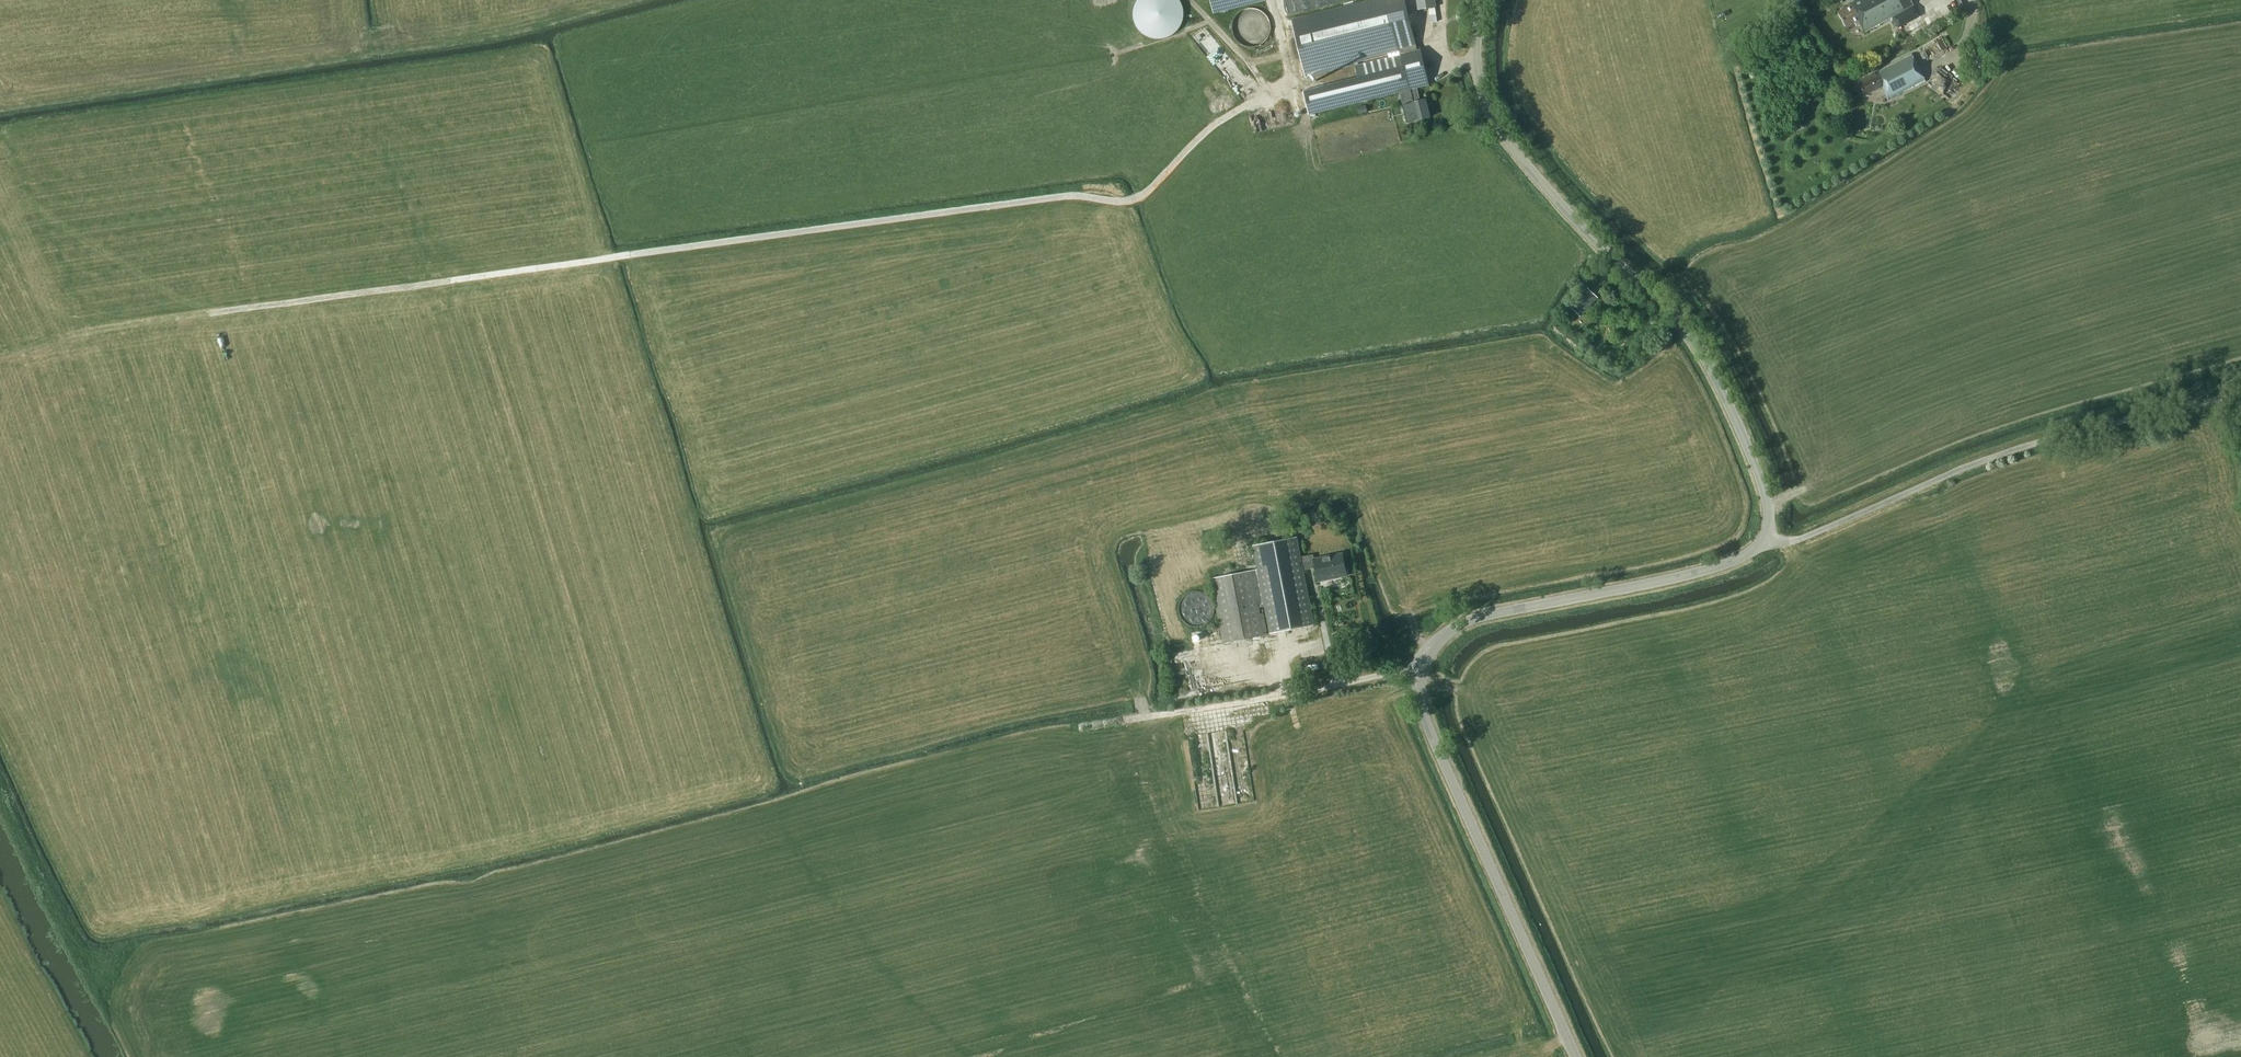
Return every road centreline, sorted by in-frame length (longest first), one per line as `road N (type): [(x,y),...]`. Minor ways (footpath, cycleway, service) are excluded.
road 1 (tertiary): [(1577,1056),(1426,719),(1422,669),(1445,635),(1469,619),(1663,579),(1747,553),(1765,539),(1769,514),(1756,466),(1694,342),(1560,203),(1496,122),(1475,59),(1482,0)]

